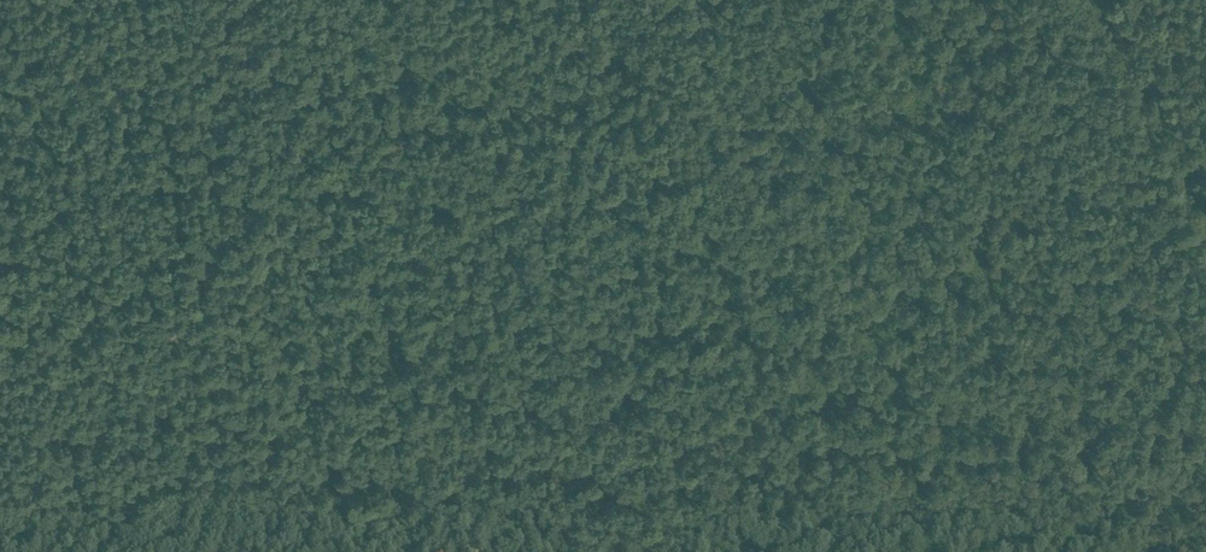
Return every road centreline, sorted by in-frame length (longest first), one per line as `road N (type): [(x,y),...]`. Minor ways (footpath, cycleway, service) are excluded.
road 1 (track): [(601,0),(834,551)]

